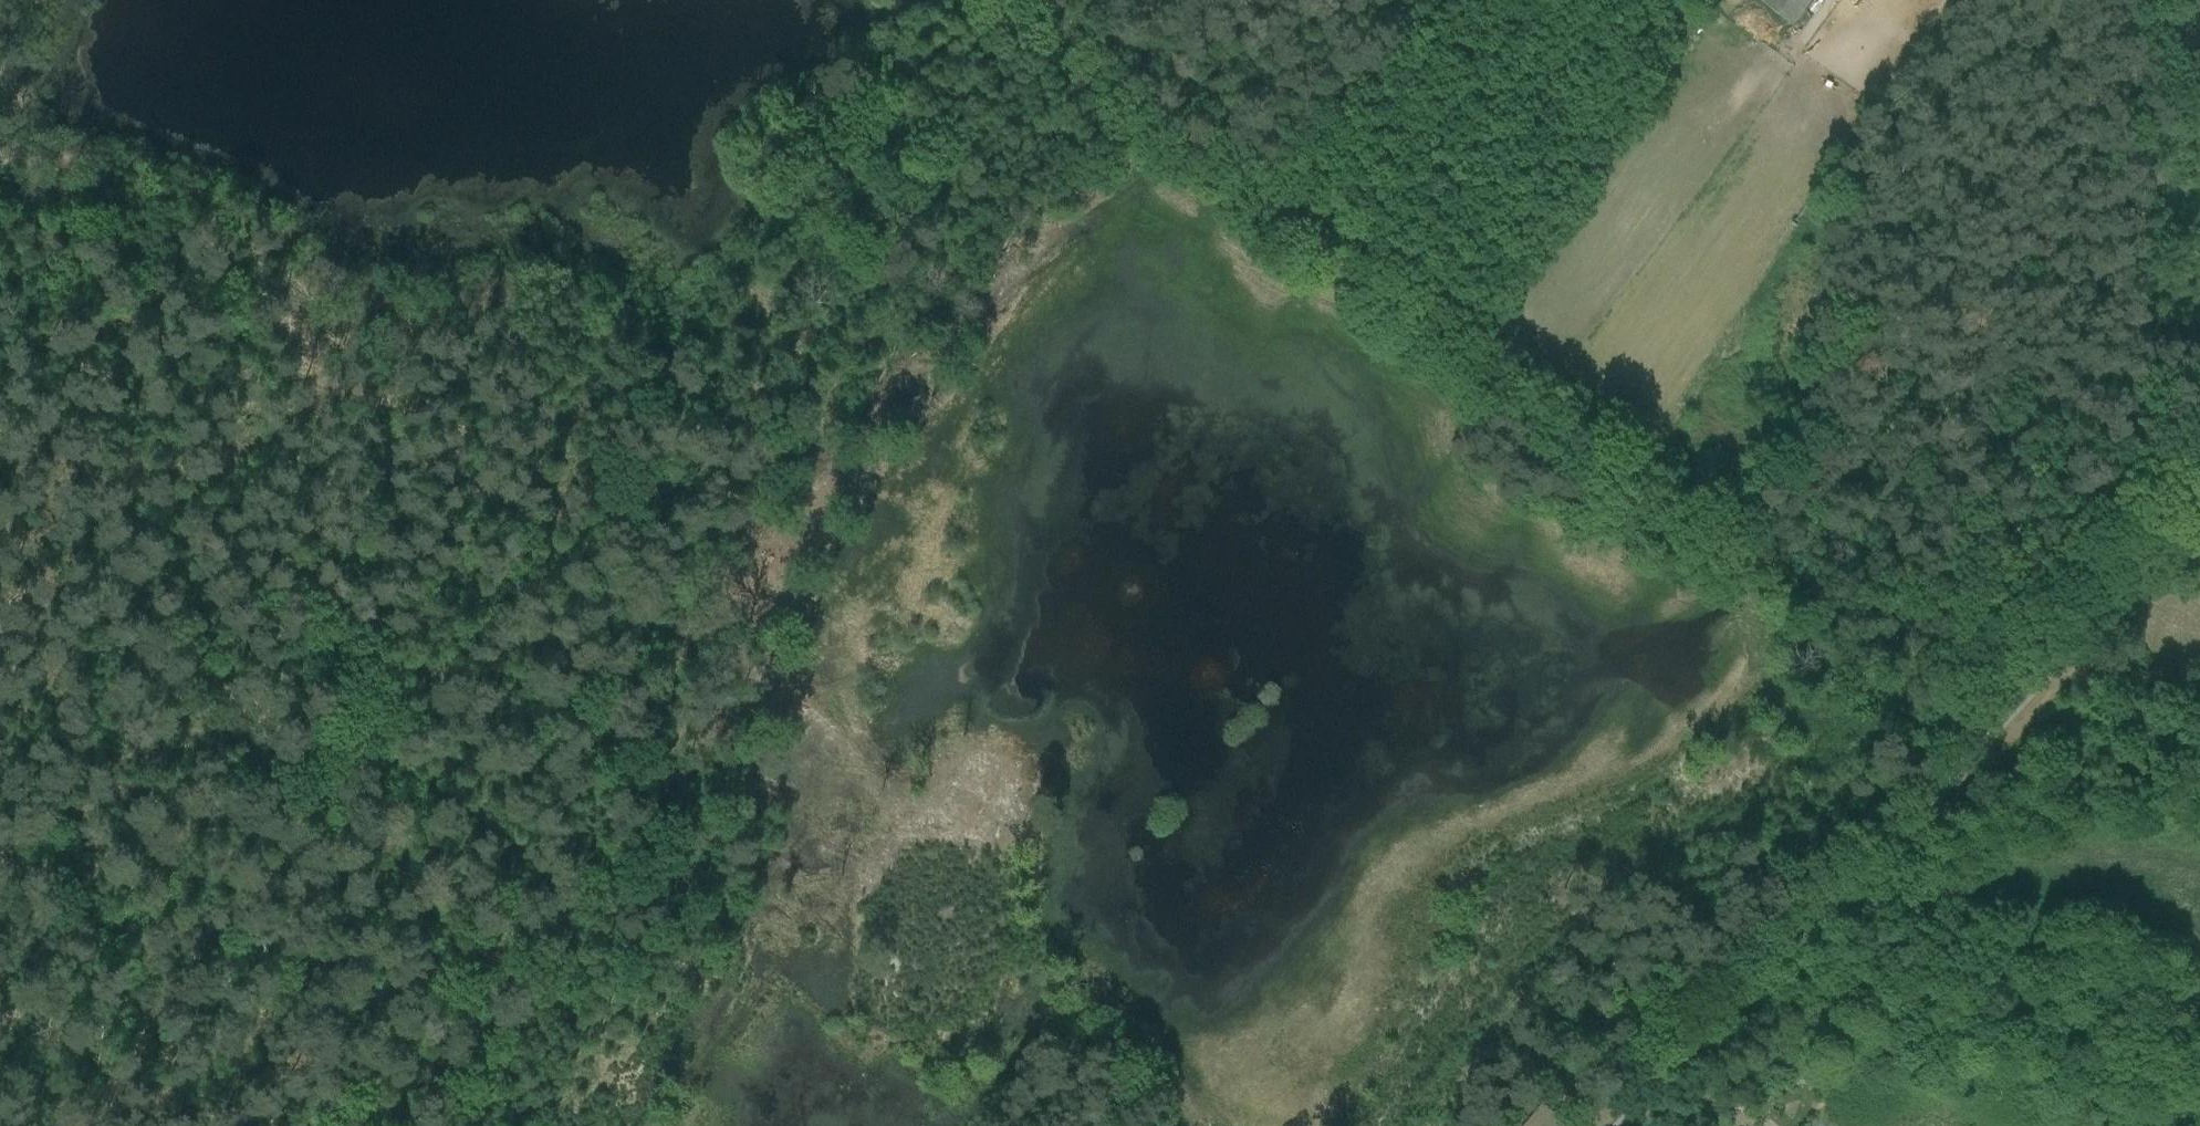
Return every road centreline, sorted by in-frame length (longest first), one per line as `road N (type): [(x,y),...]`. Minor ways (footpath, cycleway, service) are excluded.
road 1 (unclassified): [(1629,1125),(2199,511)]
road 2 (track): [(2199,1101),(1773,969)]

